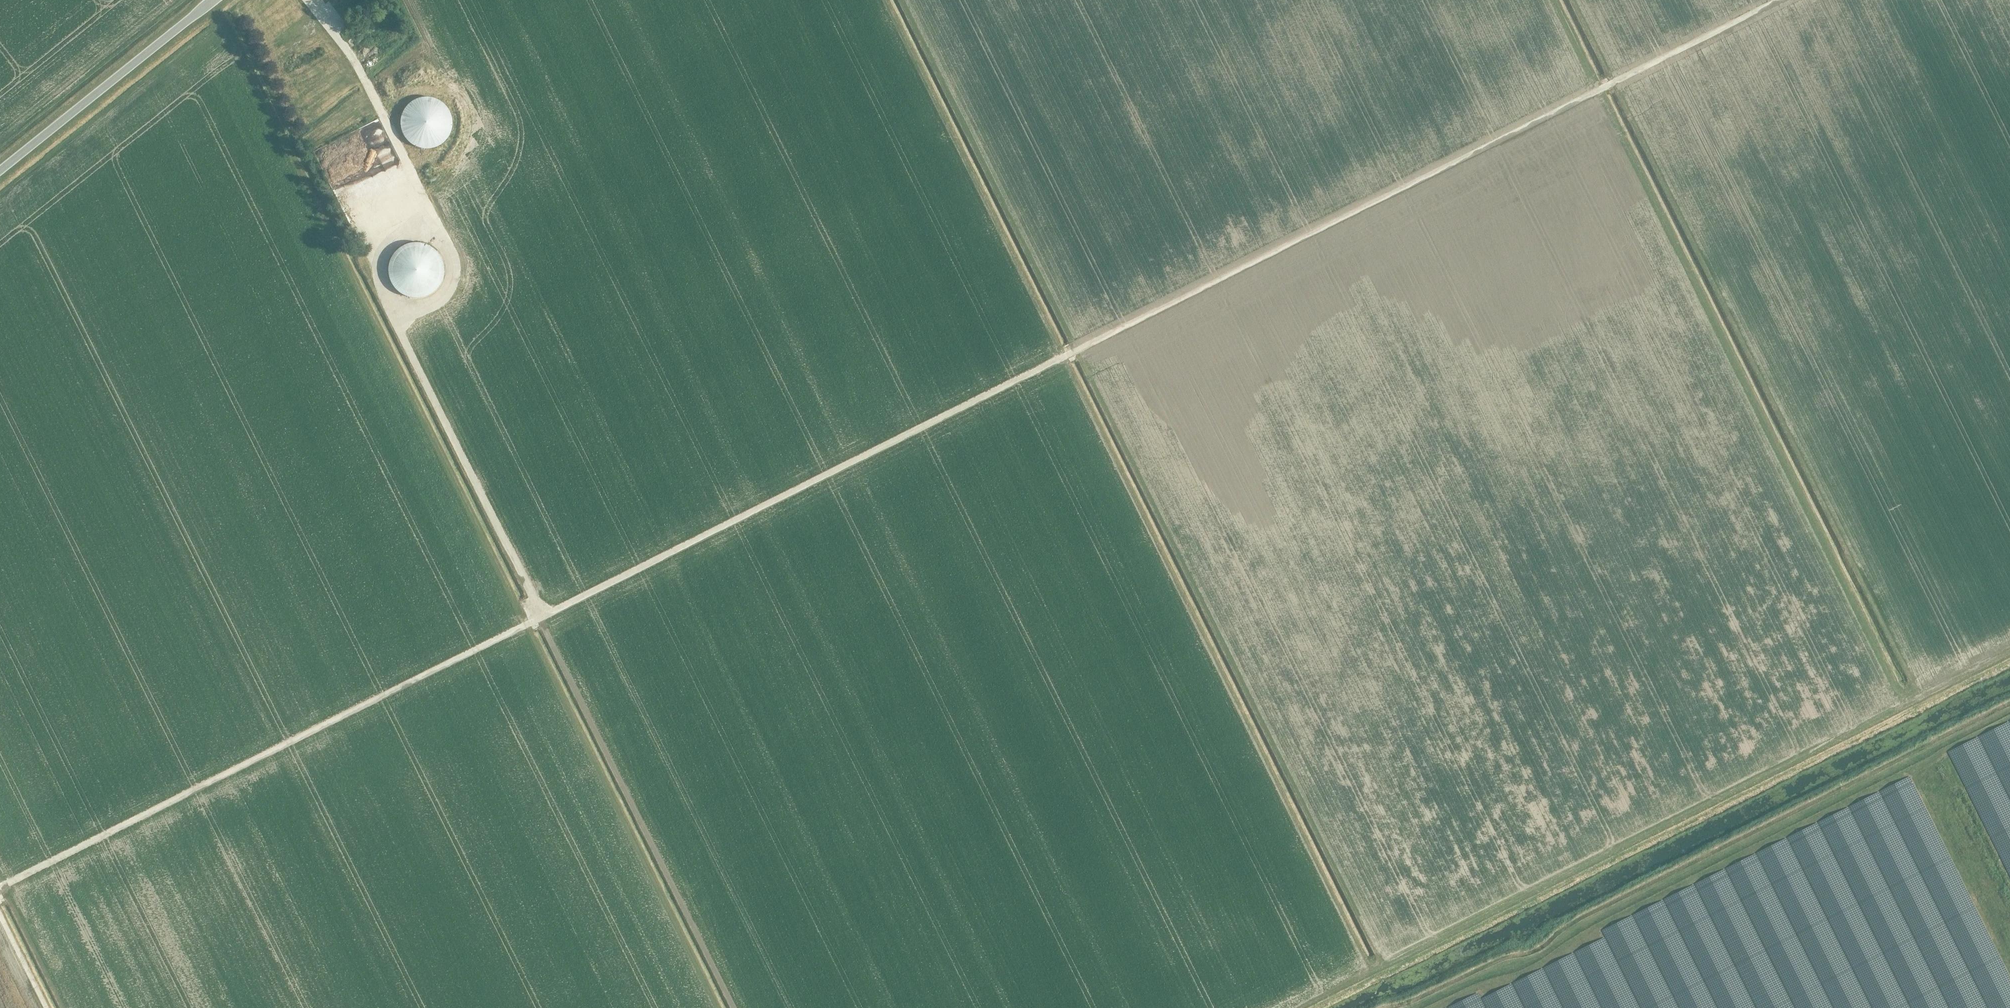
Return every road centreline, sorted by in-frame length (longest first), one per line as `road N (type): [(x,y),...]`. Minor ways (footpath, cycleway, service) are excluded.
road 1 (unclassified): [(212,0),(0,170)]

